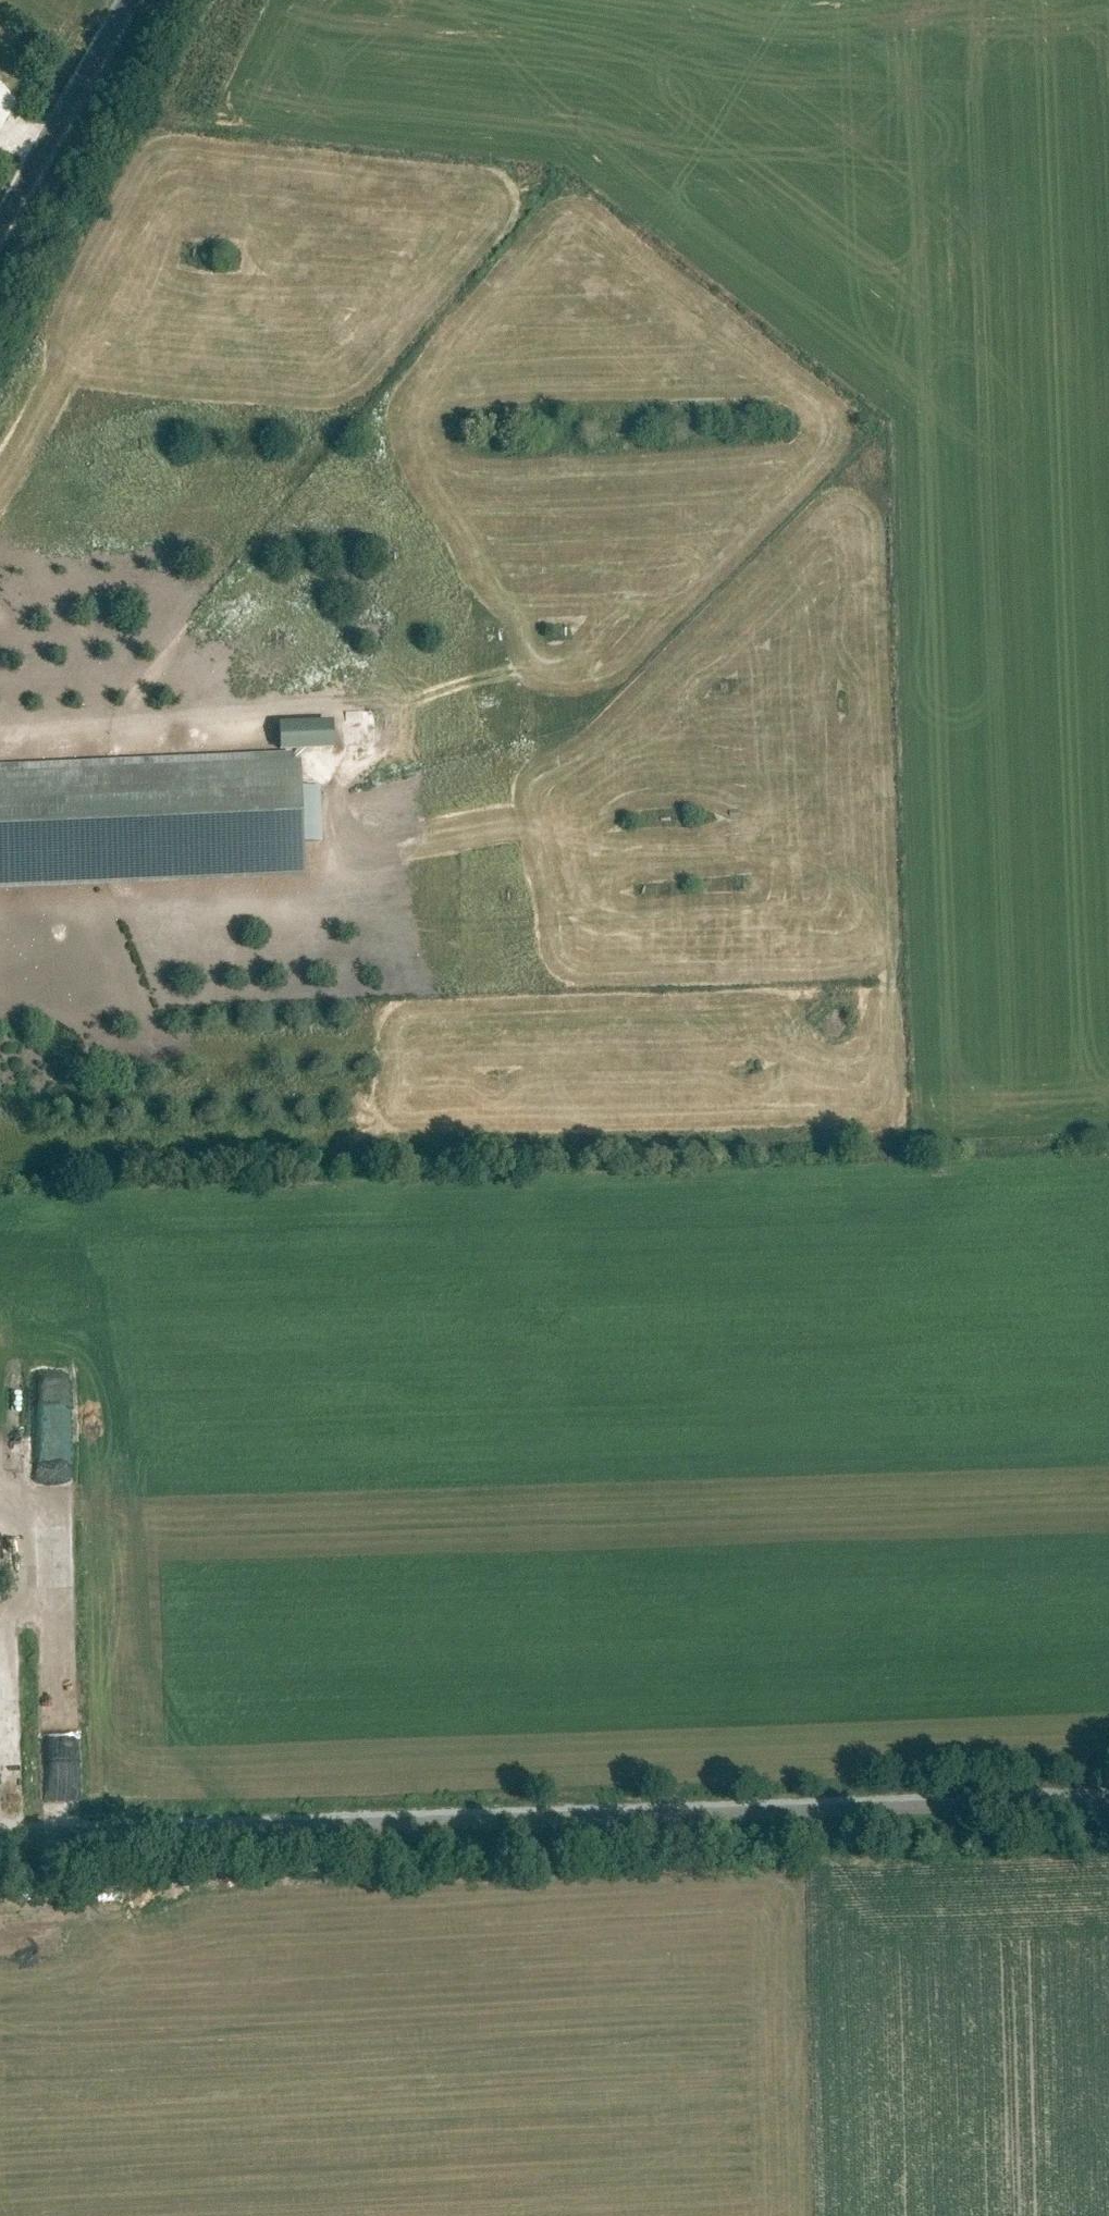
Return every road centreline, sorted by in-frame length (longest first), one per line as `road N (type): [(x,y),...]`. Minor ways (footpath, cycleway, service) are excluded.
road 1 (residential): [(0,1838),(1108,1804)]
road 2 (tertiary): [(135,0),(0,235)]

